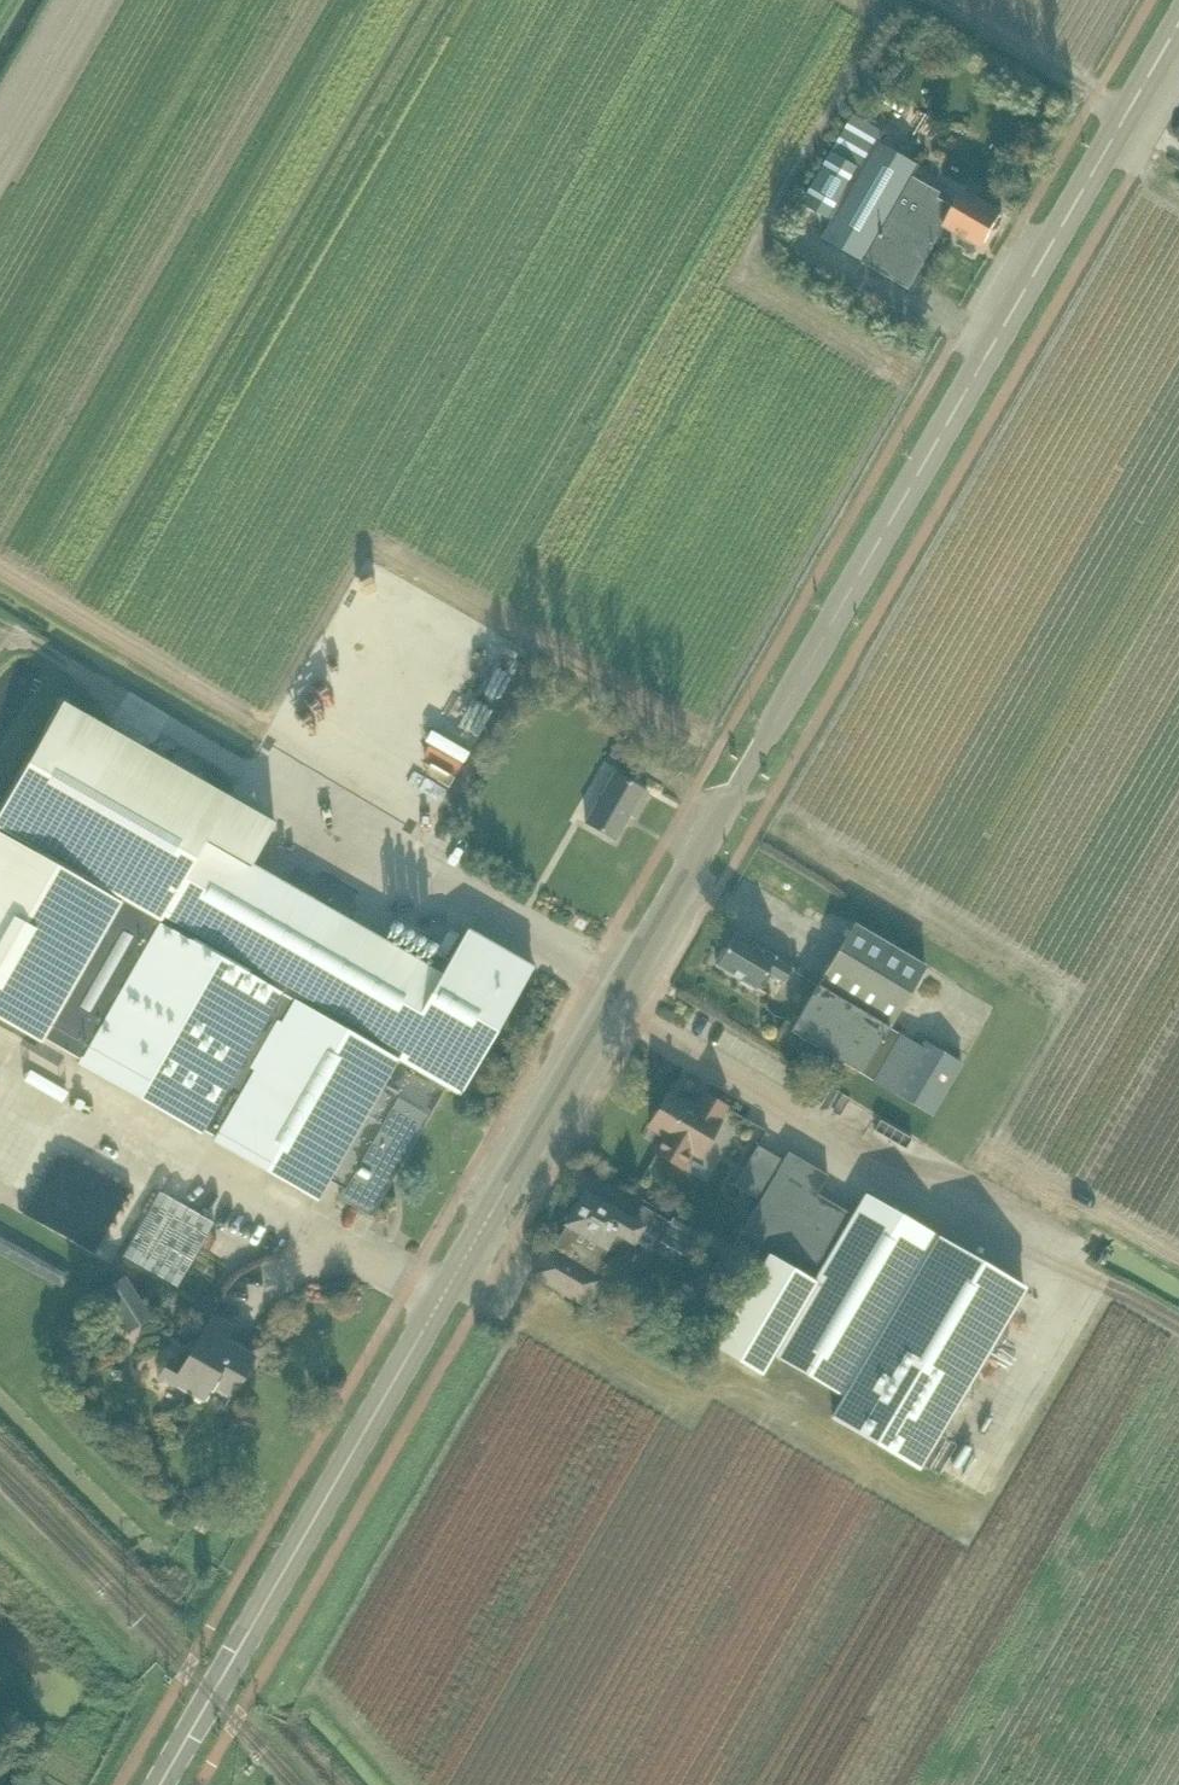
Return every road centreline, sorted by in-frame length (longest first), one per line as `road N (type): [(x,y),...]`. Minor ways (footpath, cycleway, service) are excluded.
road 1 (tertiary): [(160,1784),(1178,25)]

